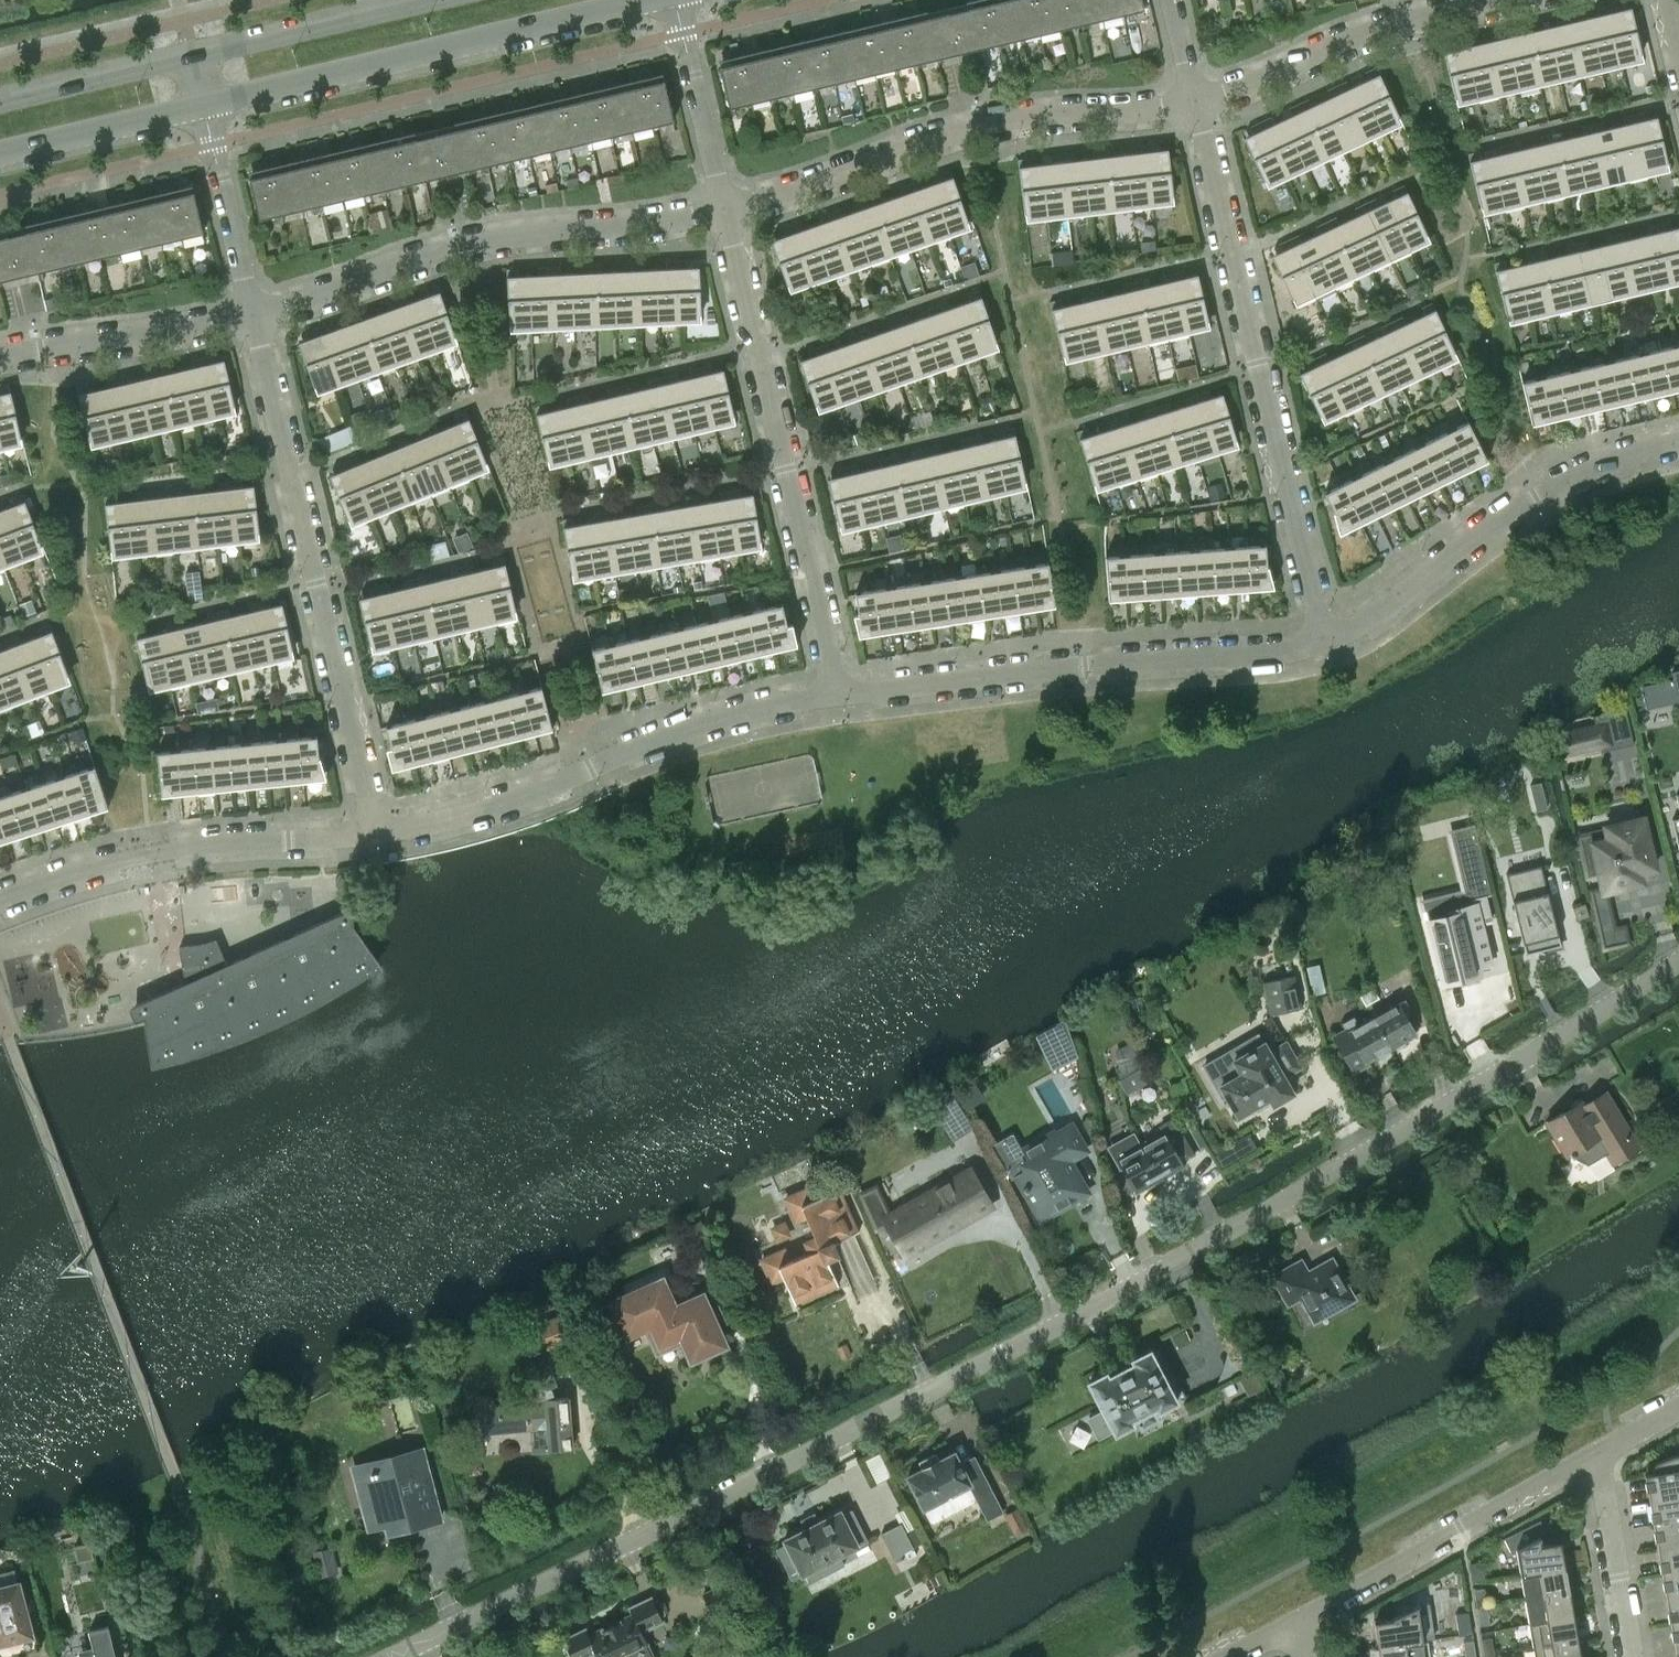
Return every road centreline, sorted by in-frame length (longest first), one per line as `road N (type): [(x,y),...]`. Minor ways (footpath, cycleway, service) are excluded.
road 1 (residential): [(393,1656),(959,1379),(1237,1230),(1678,961)]
road 2 (residential): [(1324,638),(1193,99)]
road 3 (residential): [(374,832),(251,313)]
road 4 (residential): [(835,691),(725,210)]
road 5 (residential): [(1324,638),(1262,651),(835,691)]
road 6 (residential): [(251,313),(455,247),(725,210)]
road 7 (residential): [(725,210),(974,127),(1040,115),(1141,113),(1193,99)]
road 8 (residential): [(835,691),(707,721),(498,804),(374,832)]
road 9 (secondary): [(203,107),(657,0)]
road 10 (residential): [(1678,442),(1562,480),(1373,612),(1324,638)]
road 11 (residential): [(374,832),(148,852),(0,896)]
road 12 (residential): [(1303,1616),(1594,1459)]
road 13 (residential): [(1193,99),(1339,41),(1501,0)]
road 14 (residential): [(0,355),(251,313)]
road 15 (residential): [(725,210),(674,0)]
road 16 (residential): [(251,313),(203,107)]
road 17 (secondary): [(0,152),(203,107)]
road 18 (residential): [(1635,1656),(1594,1459)]
road 19 (secondary): [(189,53),(0,100)]
road 20 (secondary): [(377,7),(189,53)]

